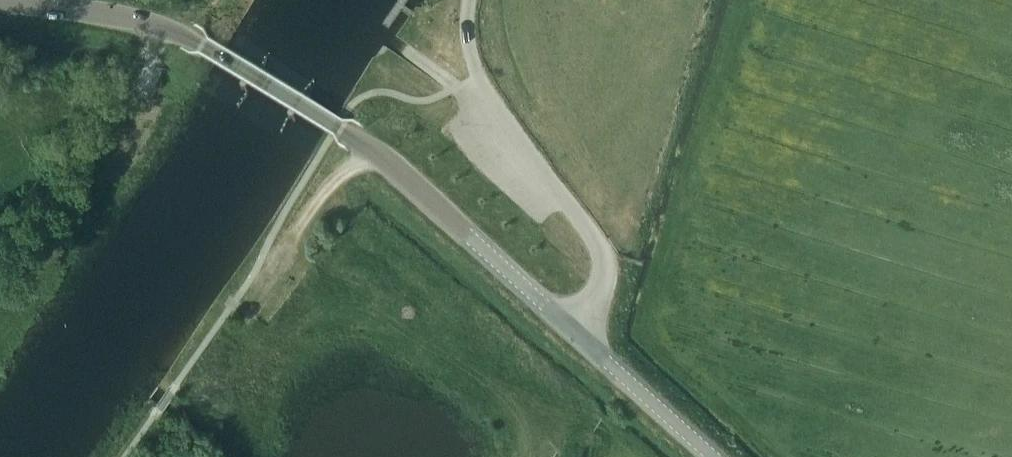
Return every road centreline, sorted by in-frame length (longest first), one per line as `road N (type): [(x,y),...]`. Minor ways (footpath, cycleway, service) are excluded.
road 1 (tertiary): [(578,333),(375,152),(206,46),(139,19),(0,1)]
road 2 (unclassified): [(468,0),(464,25),(478,76),(607,266),(578,333)]
road 3 (tertiary): [(716,456),(578,333)]
road 4 (track): [(261,260),(285,247),(335,178),(375,152)]

